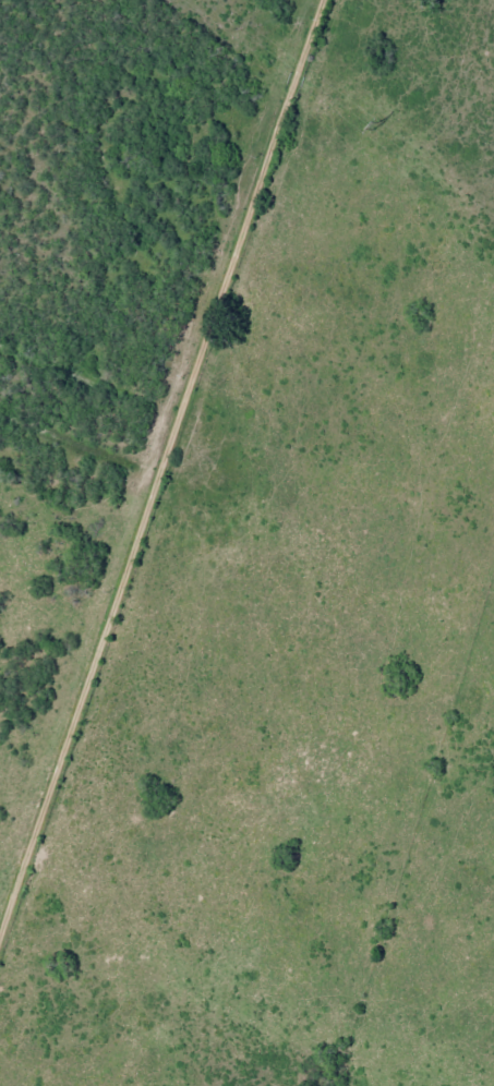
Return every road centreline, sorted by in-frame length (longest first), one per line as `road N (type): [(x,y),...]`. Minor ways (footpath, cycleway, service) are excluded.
road 1 (residential): [(0,927),(334,0)]

